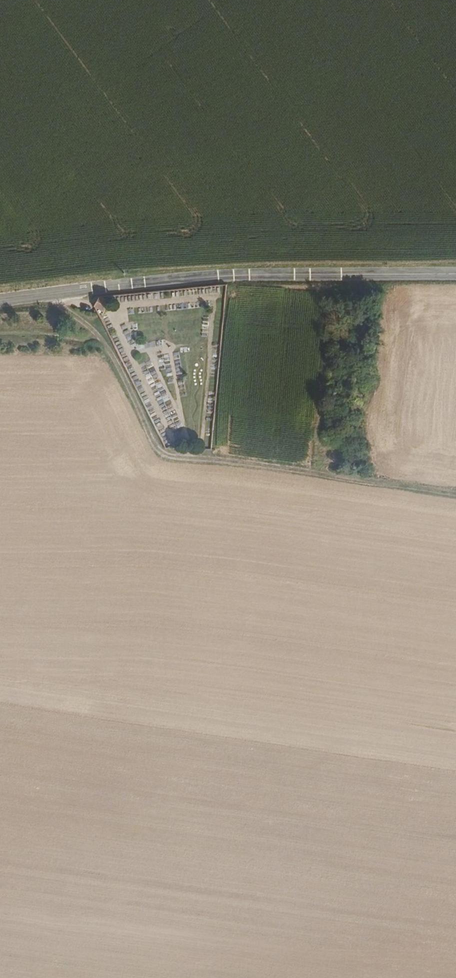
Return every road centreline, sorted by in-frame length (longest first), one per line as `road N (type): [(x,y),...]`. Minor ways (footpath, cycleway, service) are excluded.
road 1 (track): [(45,296),(89,324),(153,447),(172,458),(455,492)]
road 2 (tertiary): [(455,274),(239,278),(0,301)]

